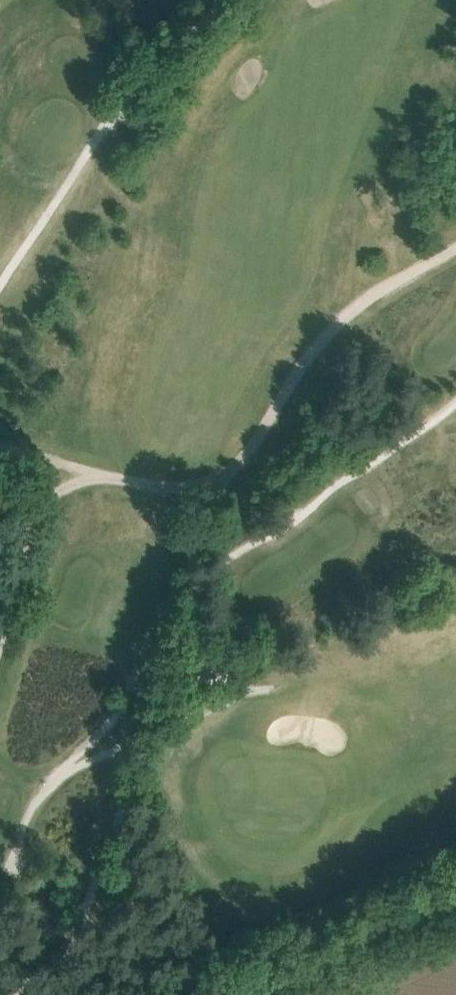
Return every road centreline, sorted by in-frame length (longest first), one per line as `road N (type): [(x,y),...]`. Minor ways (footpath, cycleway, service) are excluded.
road 1 (track): [(455,248),(347,312),(234,470),(214,481),(164,487),(97,475),(39,504),(0,635)]

